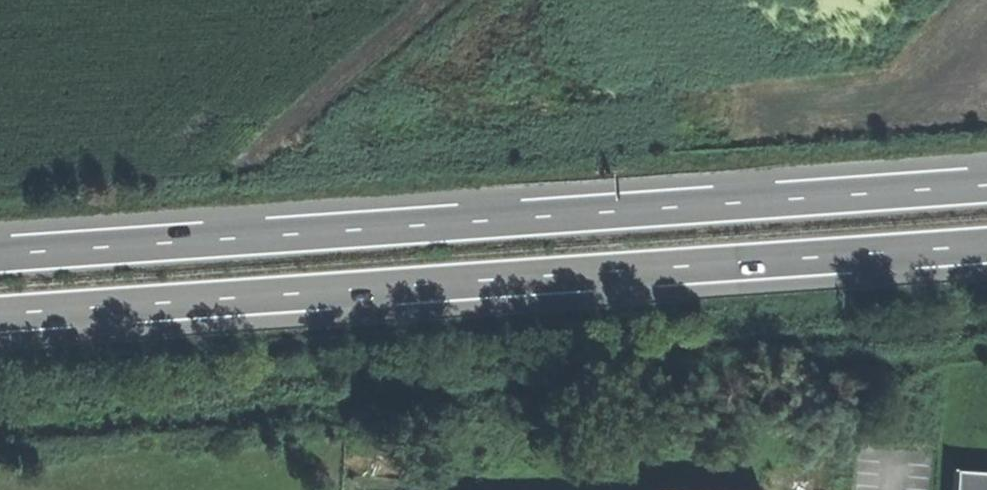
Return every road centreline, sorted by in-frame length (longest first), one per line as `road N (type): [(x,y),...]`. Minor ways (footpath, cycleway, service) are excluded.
road 1 (motorway): [(0,313),(986,245)]
road 2 (motorway): [(986,185),(0,252)]

